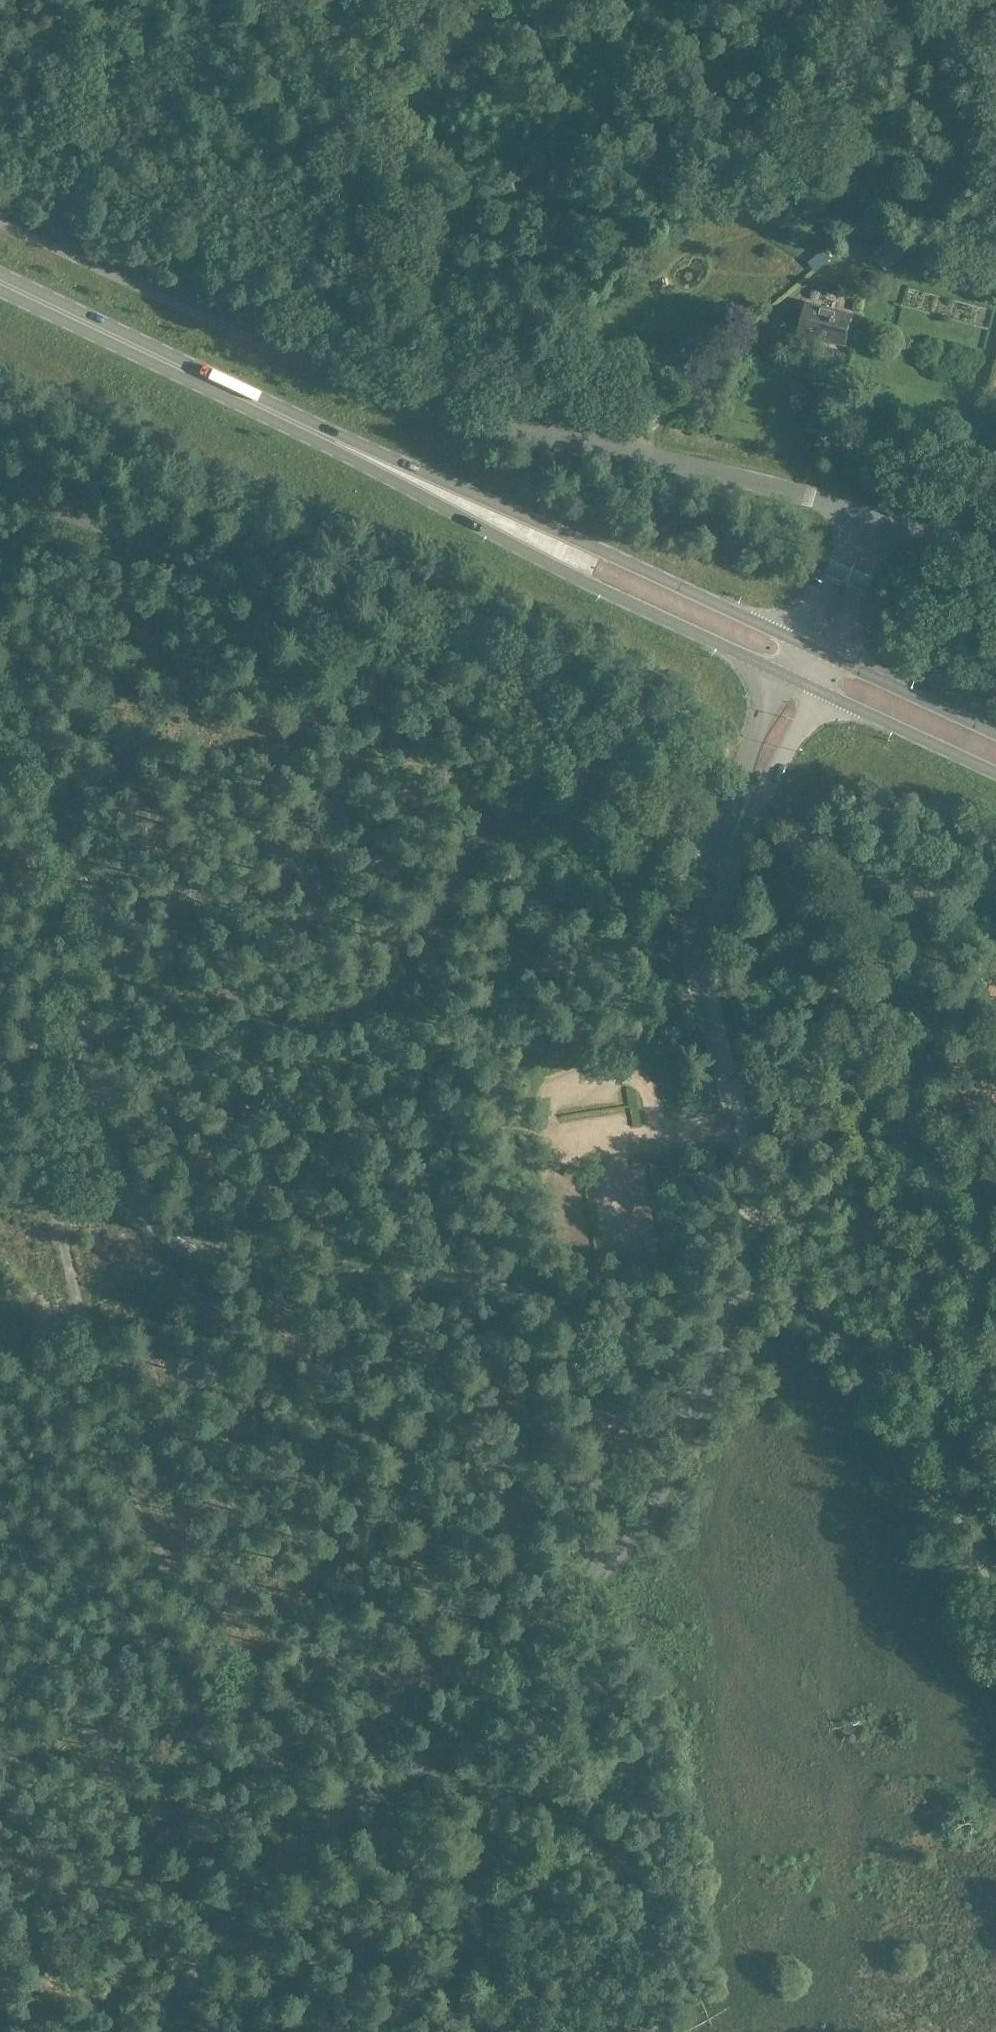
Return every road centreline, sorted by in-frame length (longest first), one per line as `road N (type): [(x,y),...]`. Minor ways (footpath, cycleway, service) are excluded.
road 1 (unclassified): [(583,1420),(565,1335),(554,1310),(529,1297),(200,1256),(165,1236),(122,1190),(89,1093),(72,935),(0,620)]
road 2 (unclassified): [(15,1056),(120,1479),(286,1766),(314,1792),(361,1801)]
road 3 (unclassified): [(687,1413),(738,1287),(755,1218),(754,1172),(695,957),(737,823)]
road 4 (primary): [(315,432),(324,446),(582,581),(783,674)]
road 5 (primary): [(798,643),(330,431),(315,432)]
road 6 (track): [(289,0),(410,264),(469,420)]
road 7 (track): [(995,1583),(756,1197)]
road 8 (unclassified): [(881,531),(804,495),(461,418)]
road 9 (track): [(662,2031),(638,1884),(597,1834),(538,1795),(421,1766)]
road 10 (primary): [(315,432),(0,282)]
road 11 (unclassified): [(361,1801),(445,1743),(600,1568)]
road 12 (unclassified): [(162,2031),(220,1923),(266,1870),(361,1801)]
road 13 (primary): [(815,689),(995,773)]
road 14 (primary): [(995,734),(830,657)]
road 15 (unclassified): [(600,1568),(661,1494),(687,1413)]
road 16 (track): [(995,119),(980,120),(967,107),(890,0)]
road 17 (unclassified): [(783,674),(731,808),(737,823)]
road 18 (unclassified): [(737,823),(752,818),(815,689)]
road 19 (unclassified): [(600,1568),(600,1502),(583,1420)]

